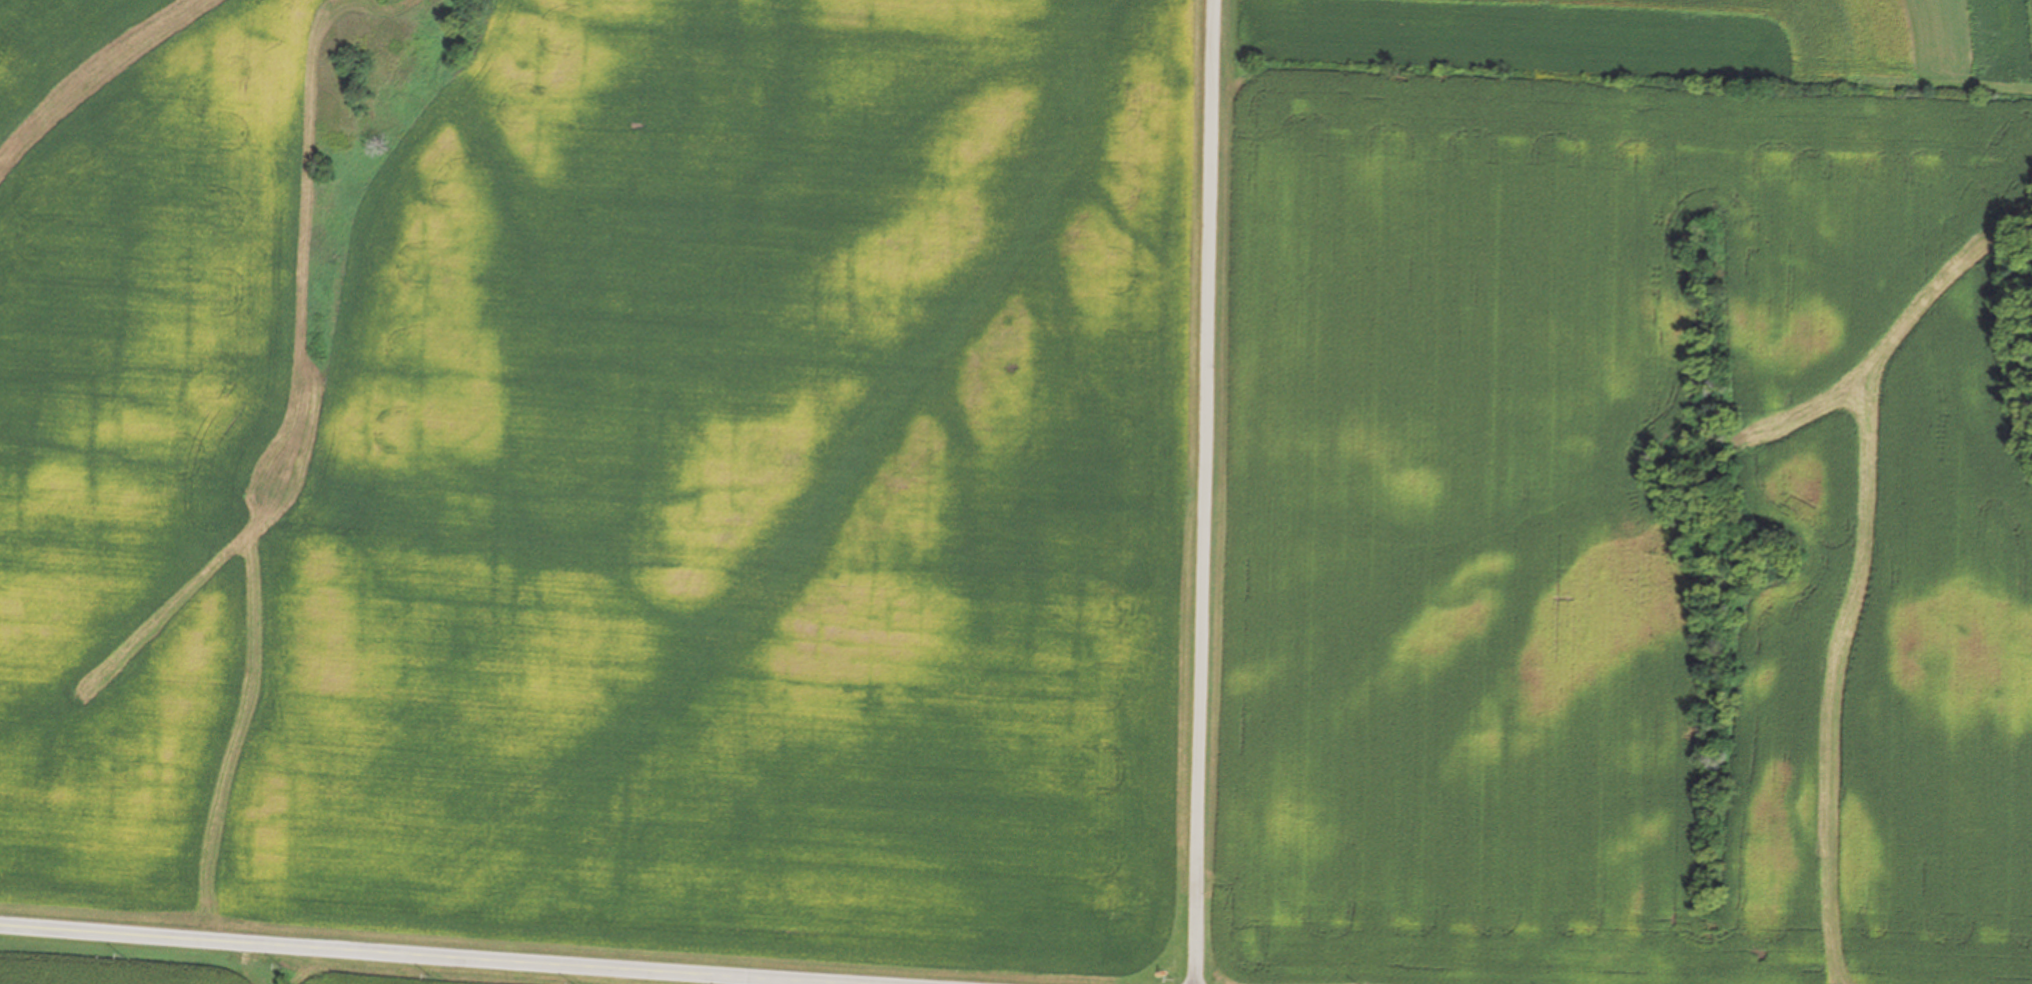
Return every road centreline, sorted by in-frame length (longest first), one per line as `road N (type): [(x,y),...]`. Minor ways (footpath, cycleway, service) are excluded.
road 1 (residential): [(1196,983),(1216,0)]
road 2 (secondary): [(822,983),(0,929)]

